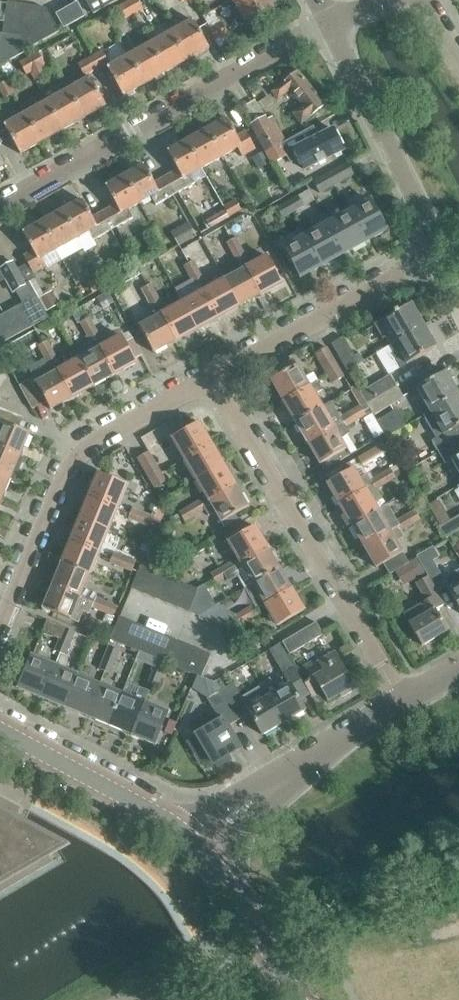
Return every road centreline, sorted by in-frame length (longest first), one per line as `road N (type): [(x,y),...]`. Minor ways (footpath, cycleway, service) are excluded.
road 1 (unclassified): [(0,201),(329,23)]
road 2 (residential): [(401,701),(214,378)]
road 3 (residential): [(0,633),(70,459),(94,433),(214,378)]
road 4 (residential): [(214,378),(440,251)]
road 5 (residential): [(440,251),(329,23)]
road 6 (unclassified): [(197,845),(285,774),(401,701)]
road 7 (tertiary): [(197,845),(0,730)]
road 8 (tertiary): [(298,999),(197,845)]

